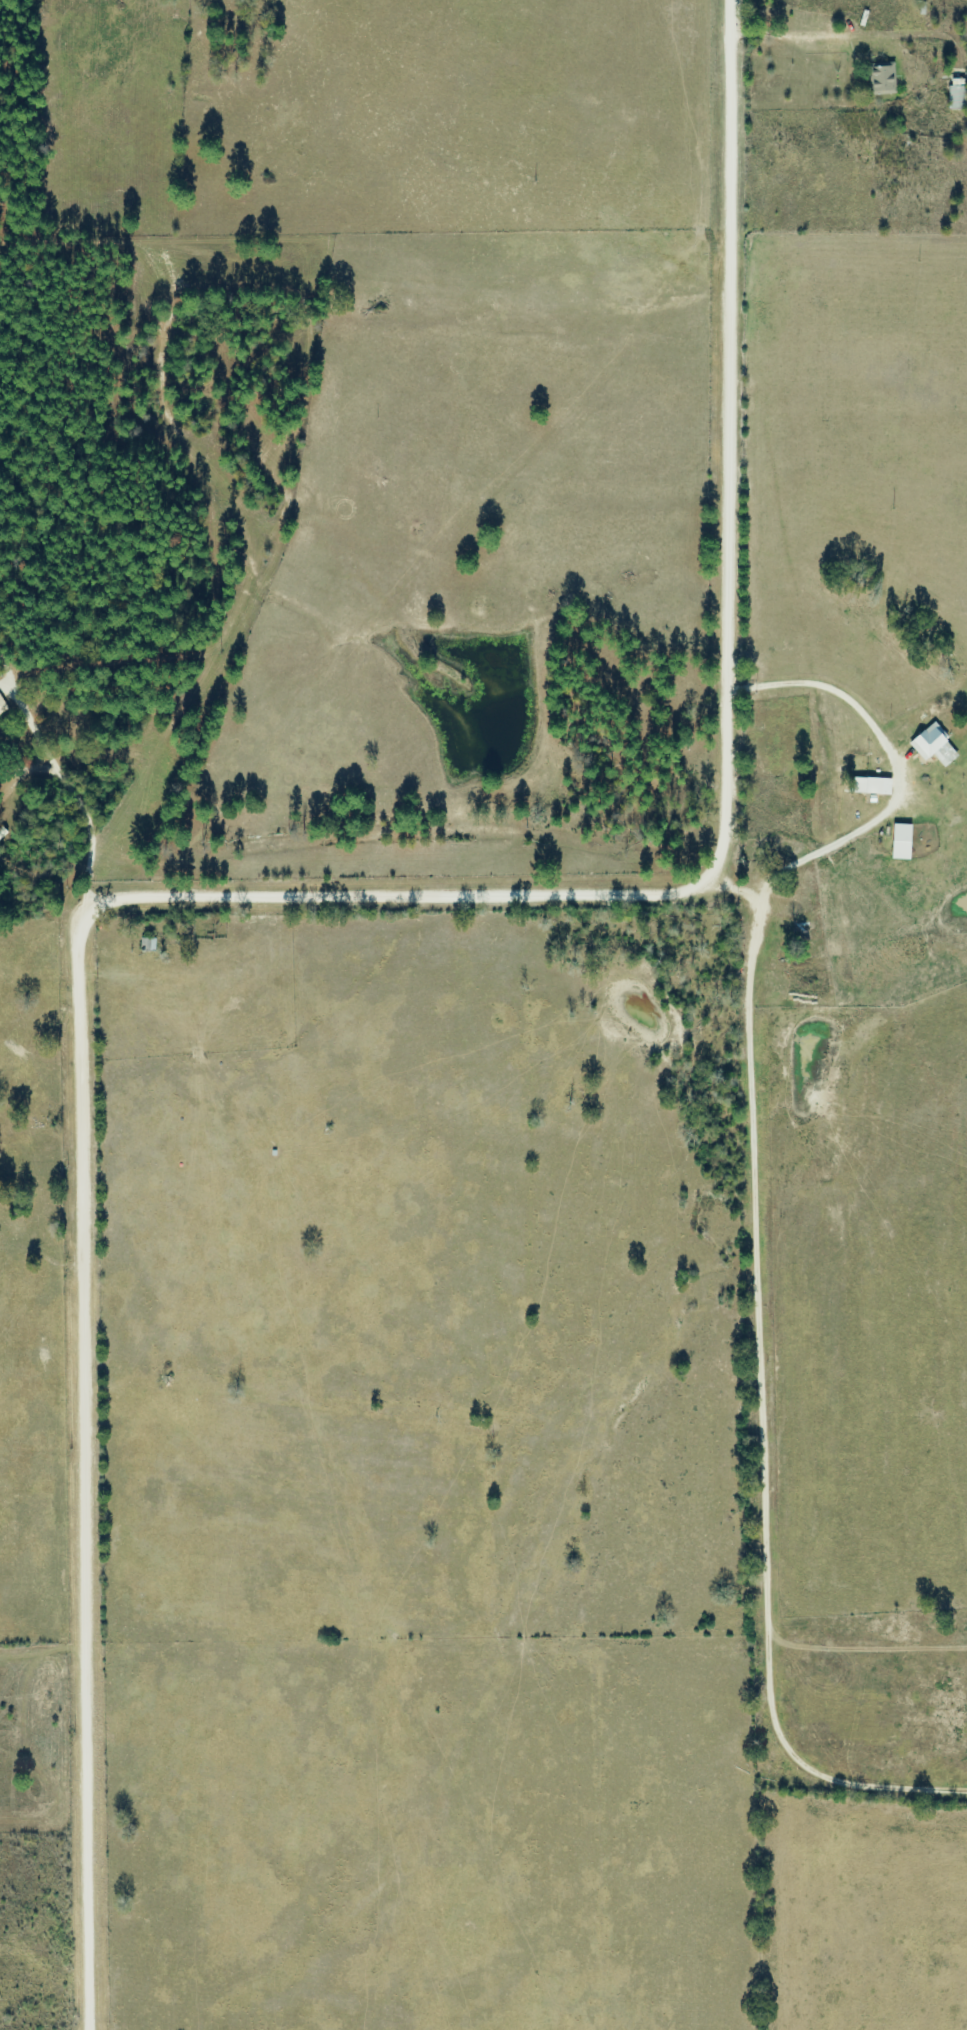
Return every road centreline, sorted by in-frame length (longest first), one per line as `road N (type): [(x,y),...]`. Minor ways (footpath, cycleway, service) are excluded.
road 1 (residential): [(95,2029),(80,895),(174,845),(407,791),(629,821),(689,811),(709,766),(712,0)]

